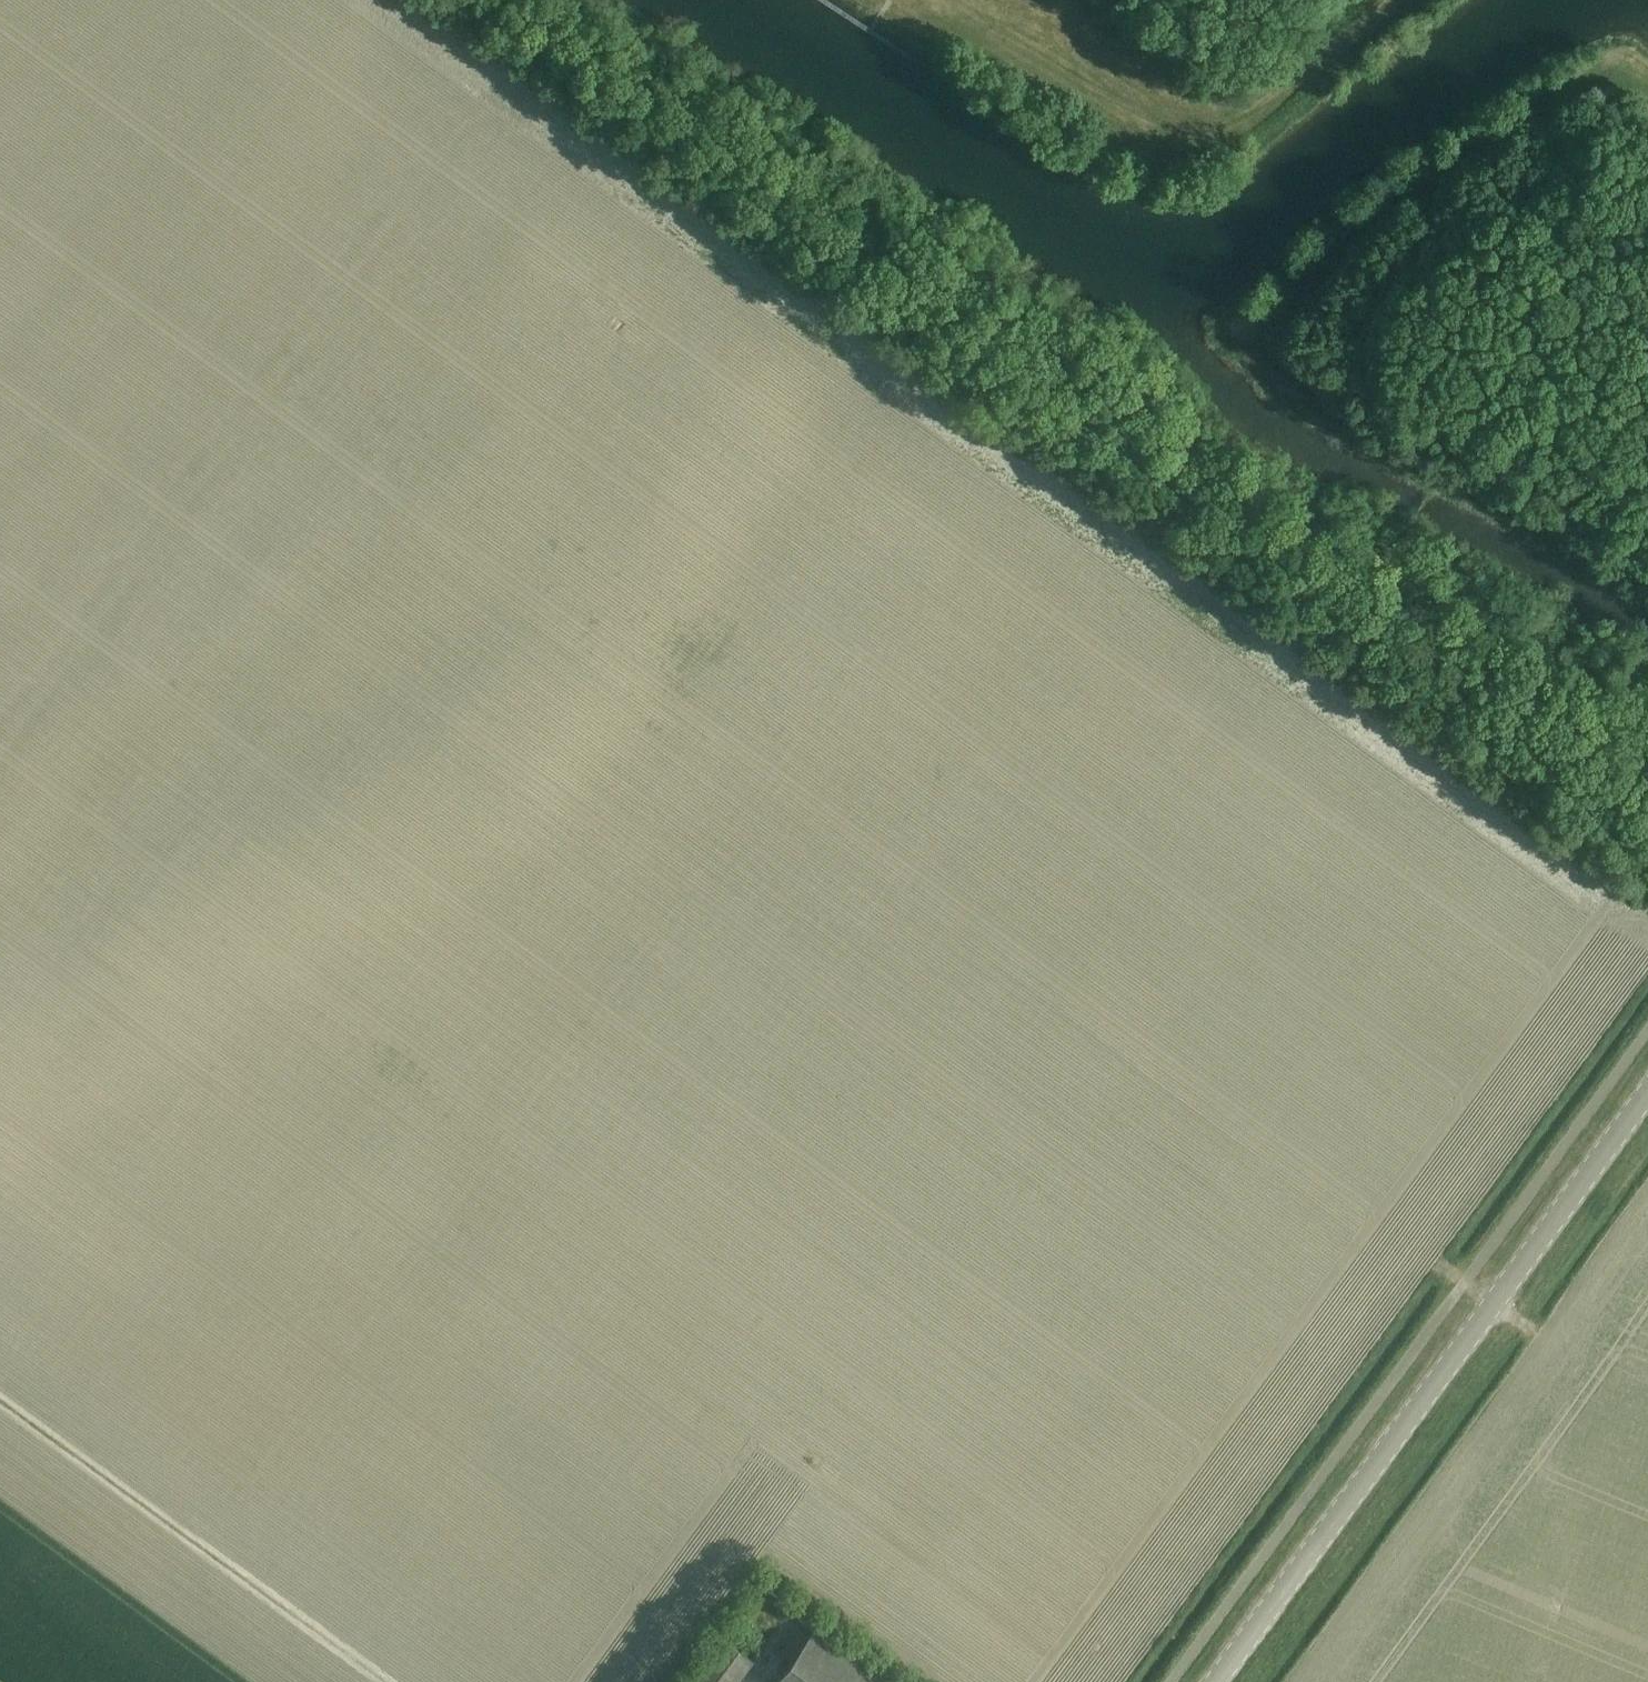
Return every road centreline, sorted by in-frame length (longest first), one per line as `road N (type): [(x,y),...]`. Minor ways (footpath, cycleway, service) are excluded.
road 1 (tertiary): [(1212,1681),(1647,1086)]
road 2 (track): [(0,1400),(384,1681)]

